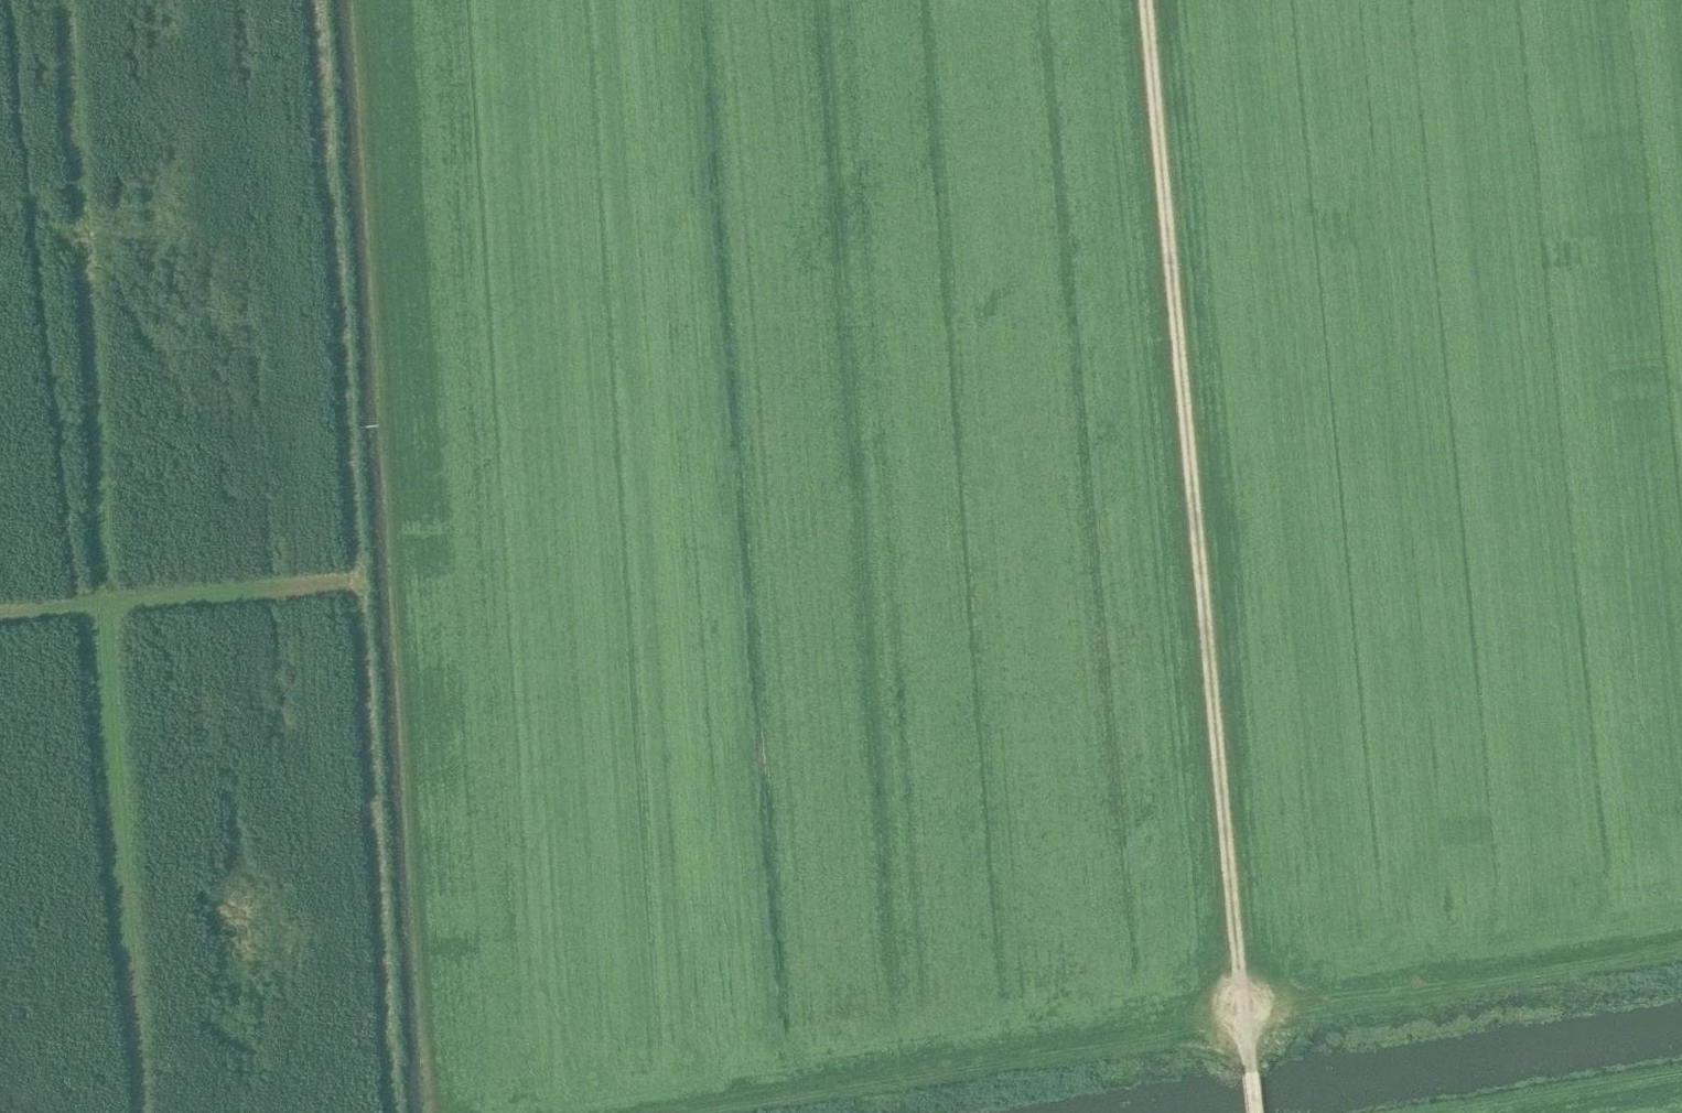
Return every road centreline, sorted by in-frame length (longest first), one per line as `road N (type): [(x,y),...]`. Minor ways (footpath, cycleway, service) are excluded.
road 1 (track): [(654,1112),(1206,1020)]
road 2 (track): [(1681,939),(1331,995),(1242,1022),(1206,1020)]

